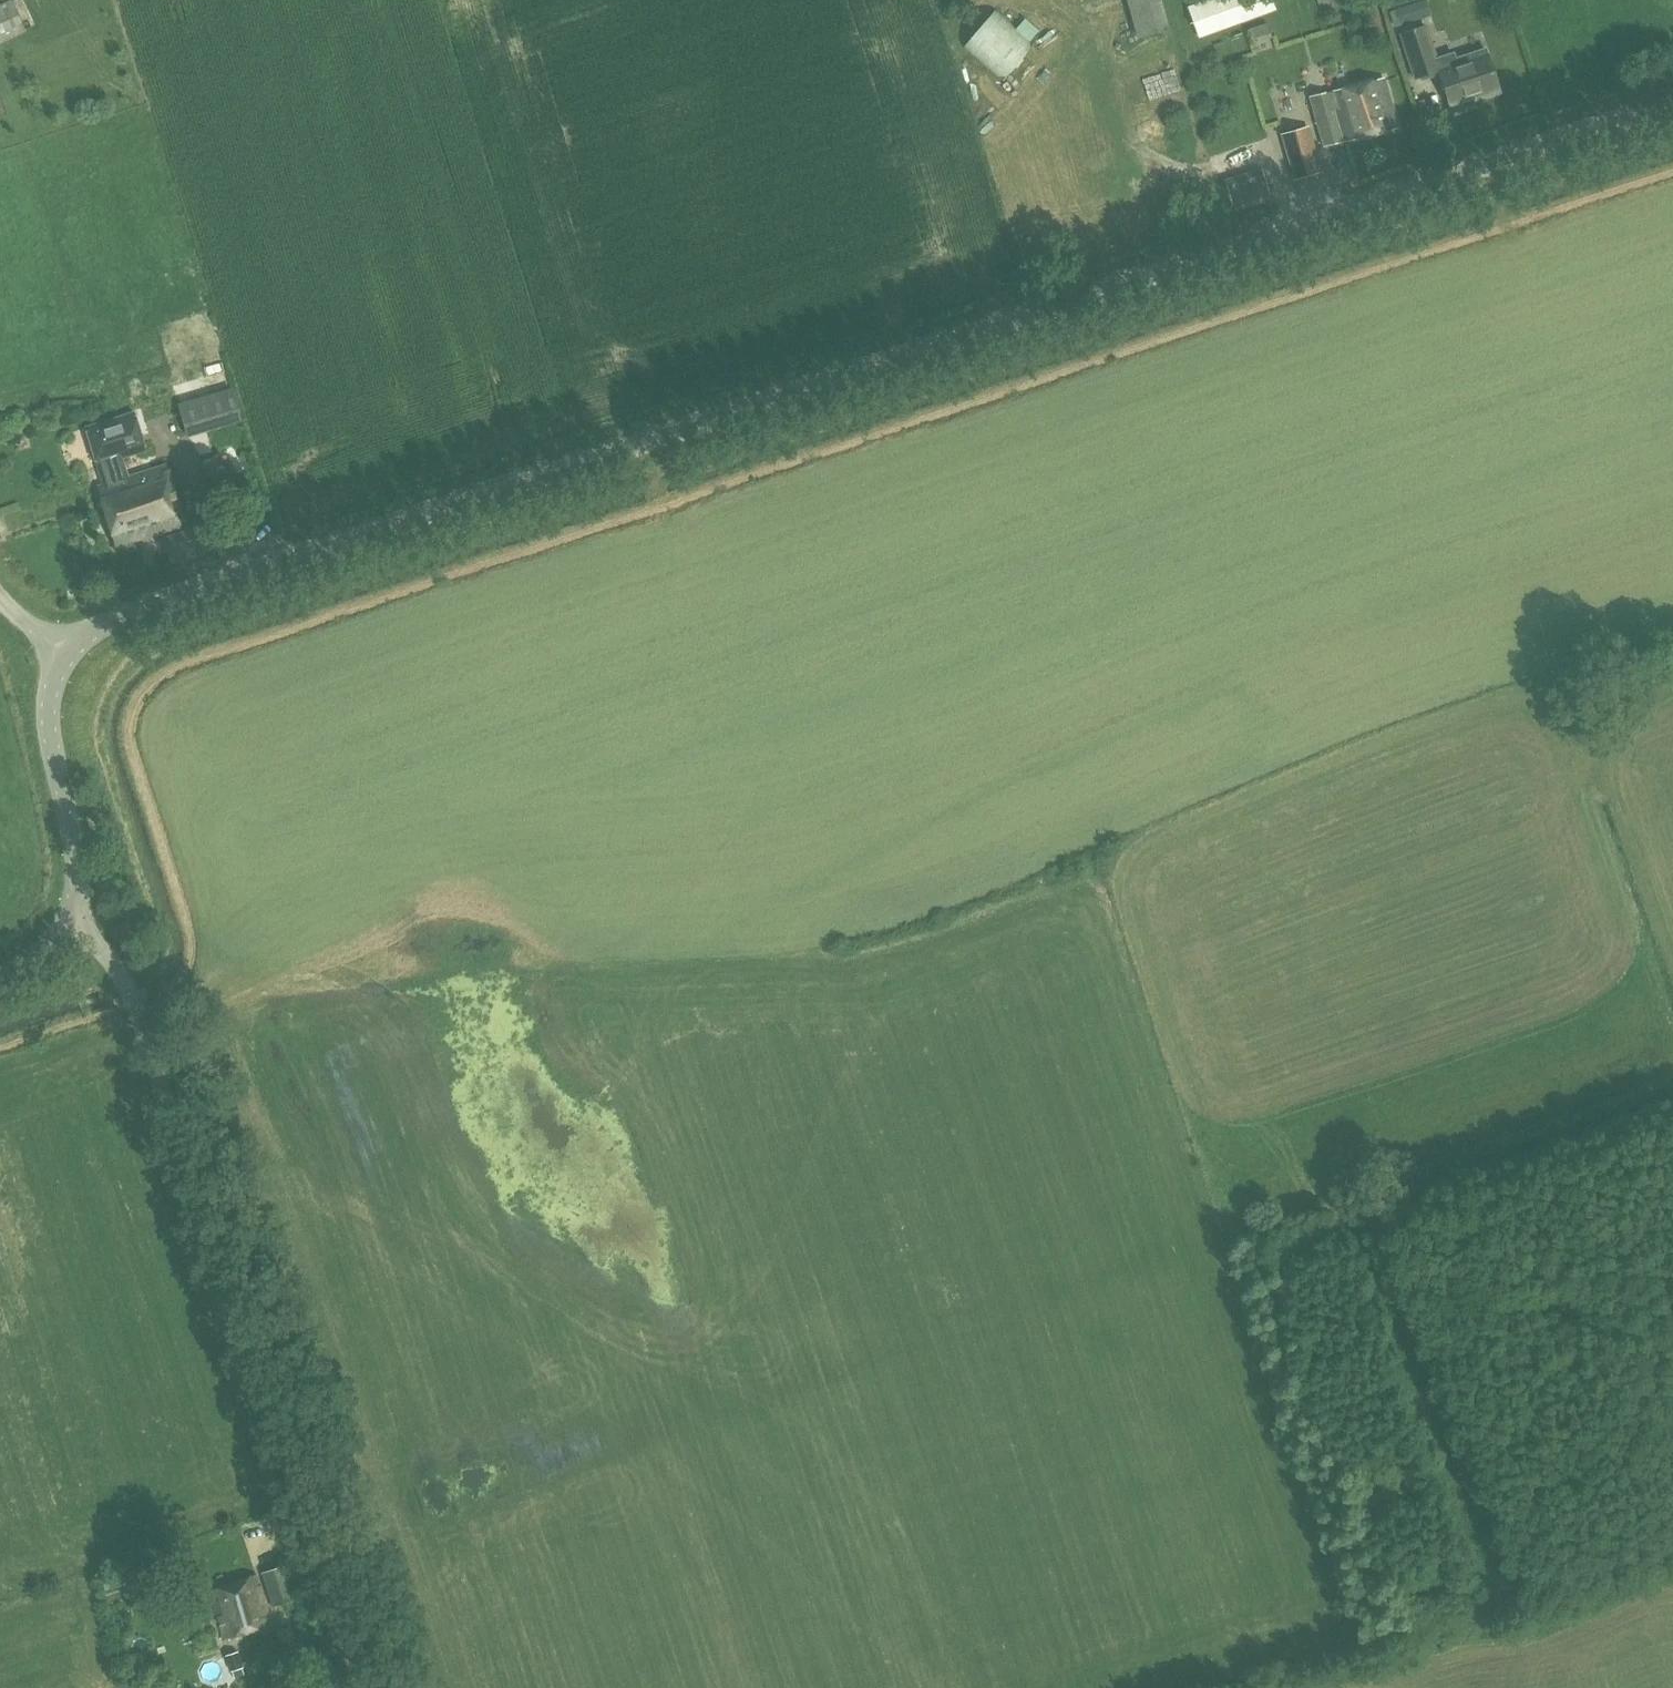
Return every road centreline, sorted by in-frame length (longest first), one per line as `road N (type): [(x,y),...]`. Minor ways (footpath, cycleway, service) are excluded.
road 1 (unclassified): [(62,652),(116,617),(1672,101)]
road 2 (unclassified): [(364,1687),(133,999),(104,951),(65,923)]
road 3 (unclassified): [(65,923),(77,867),(45,708),(62,652)]

